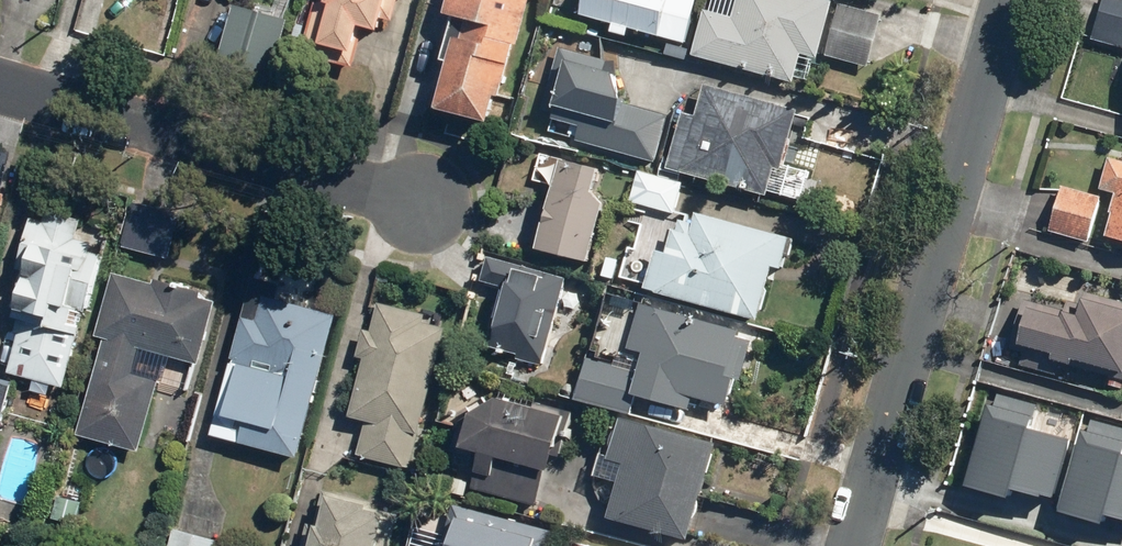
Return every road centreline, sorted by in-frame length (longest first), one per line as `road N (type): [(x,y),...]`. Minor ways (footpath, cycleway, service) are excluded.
road 1 (residential): [(1011,0),(855,545)]
road 2 (residential): [(0,86),(422,205)]

